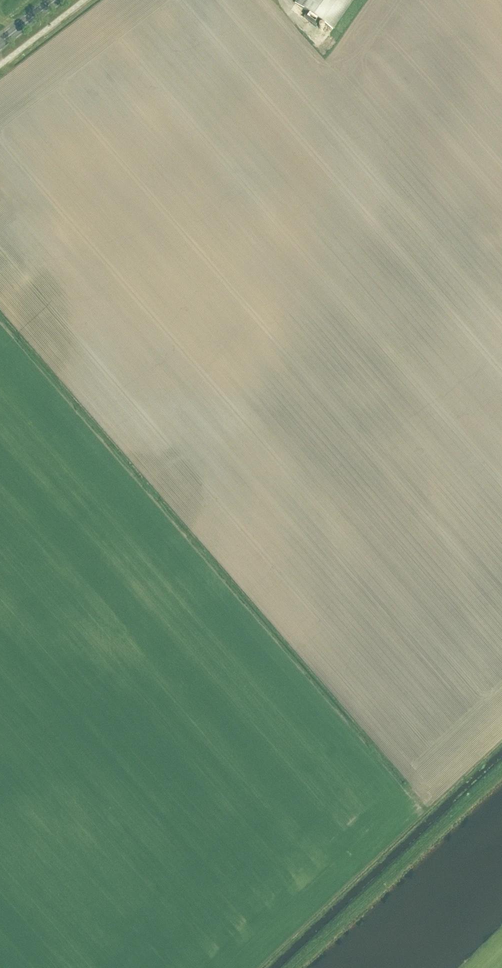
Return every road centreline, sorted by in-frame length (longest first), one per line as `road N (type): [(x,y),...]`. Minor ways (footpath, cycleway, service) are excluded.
road 1 (track): [(291,967),(501,772)]

